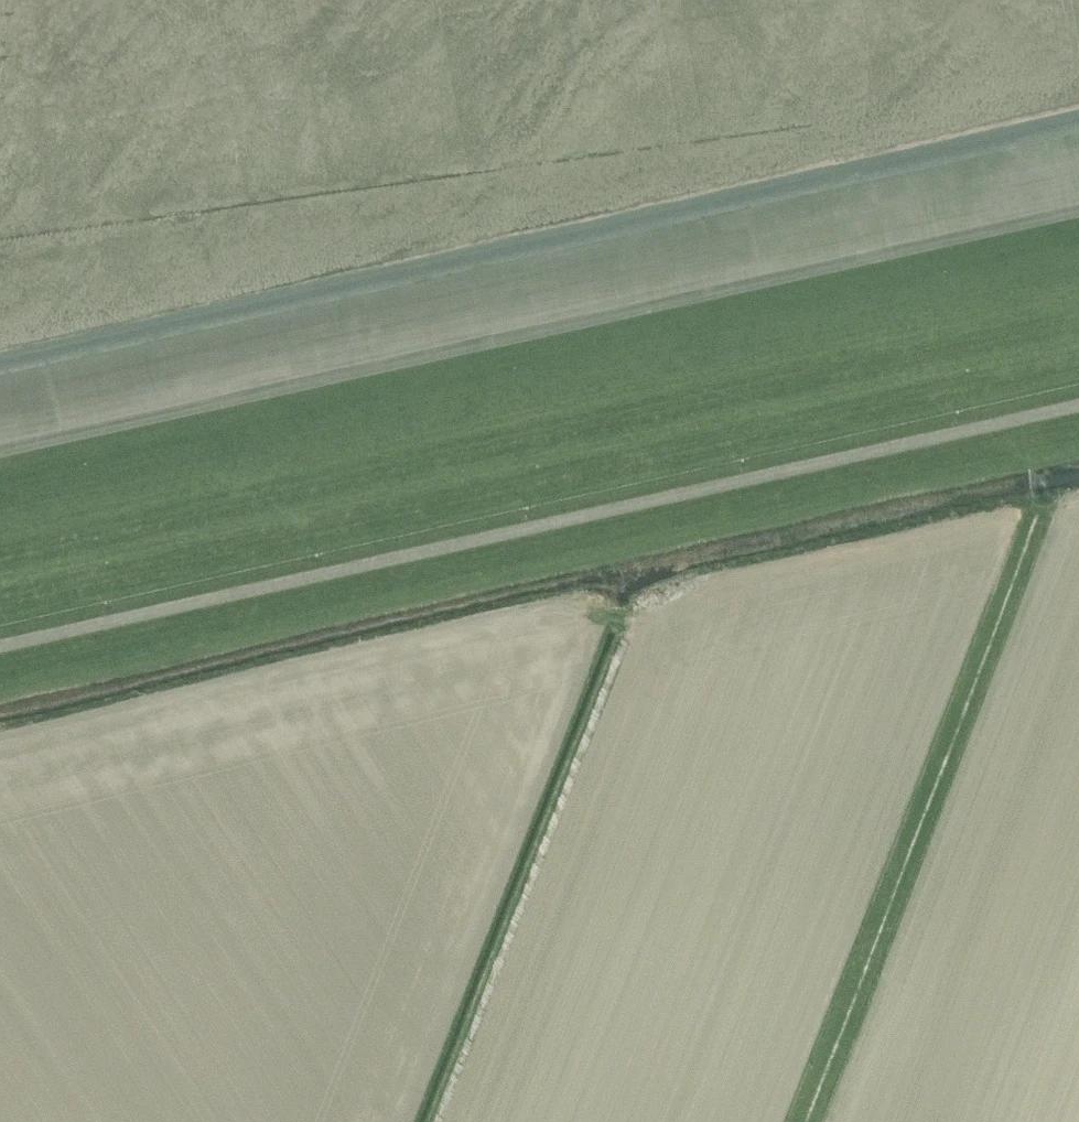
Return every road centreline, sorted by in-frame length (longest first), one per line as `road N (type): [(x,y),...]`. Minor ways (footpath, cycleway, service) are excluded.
road 1 (track): [(0,449),(1078,208)]

